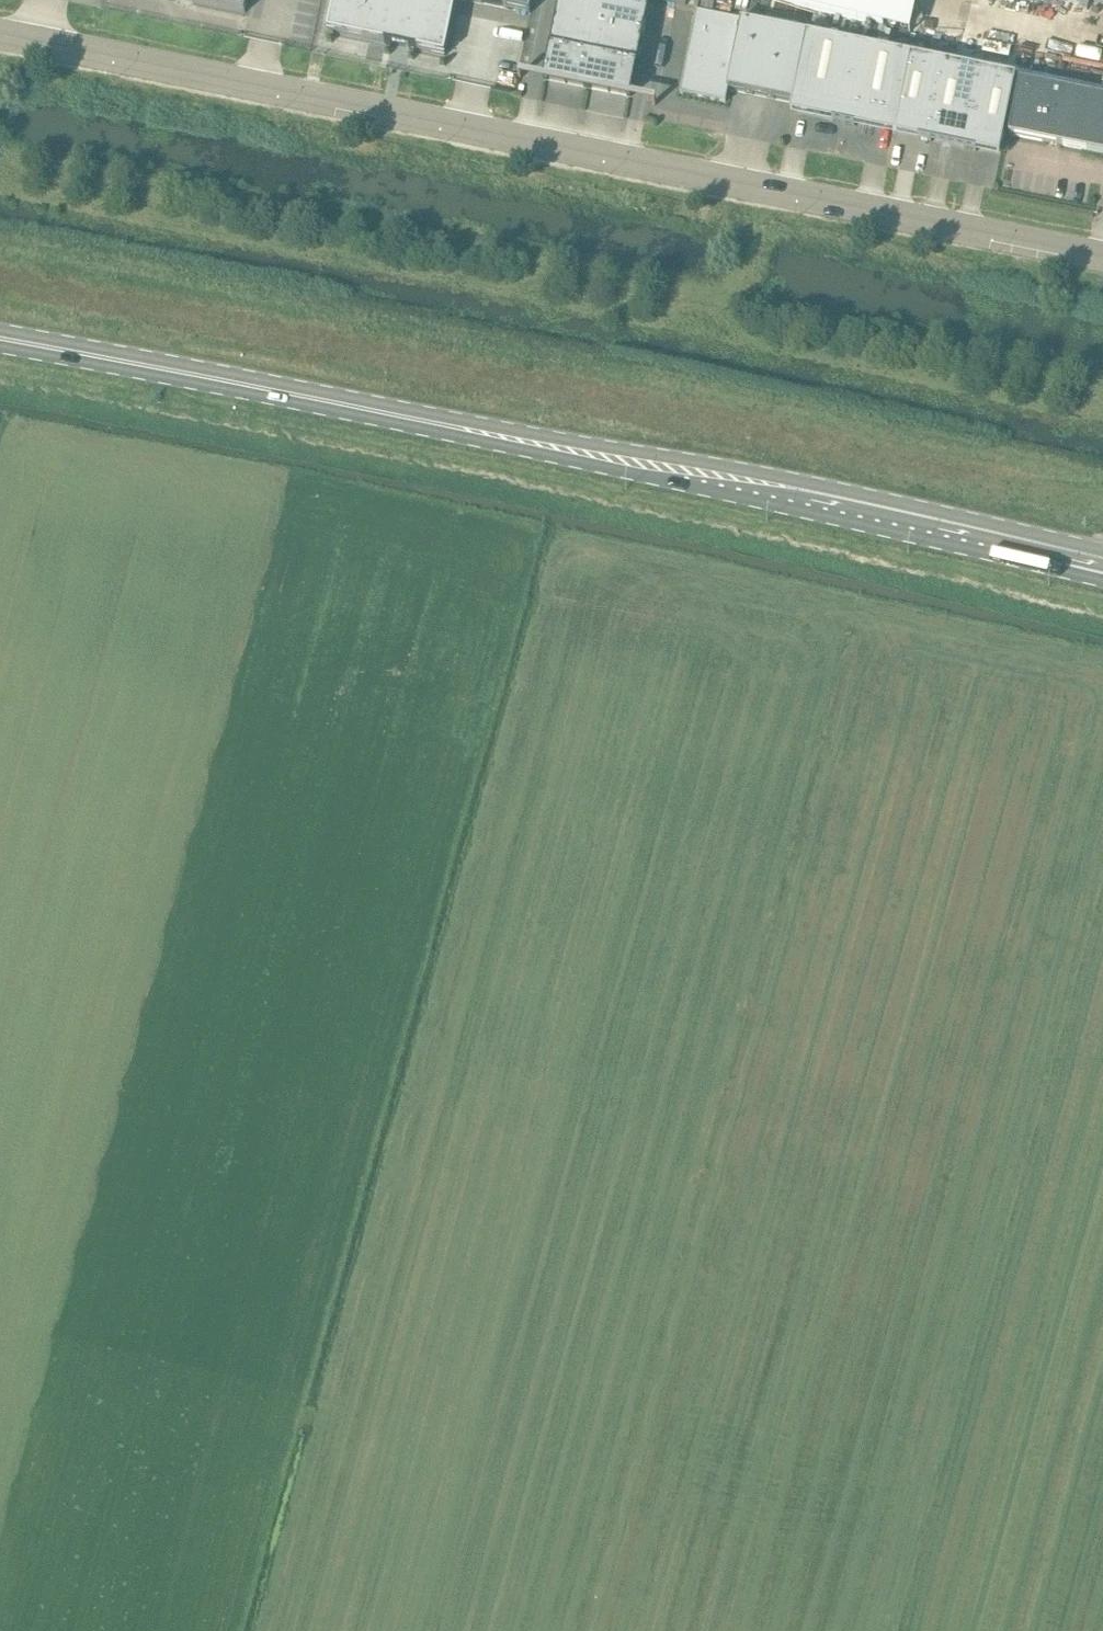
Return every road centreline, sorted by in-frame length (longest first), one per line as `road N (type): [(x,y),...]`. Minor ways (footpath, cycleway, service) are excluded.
road 1 (primary): [(1102,569),(572,447),(0,339)]
road 2 (unclassified): [(0,38),(1102,261)]

